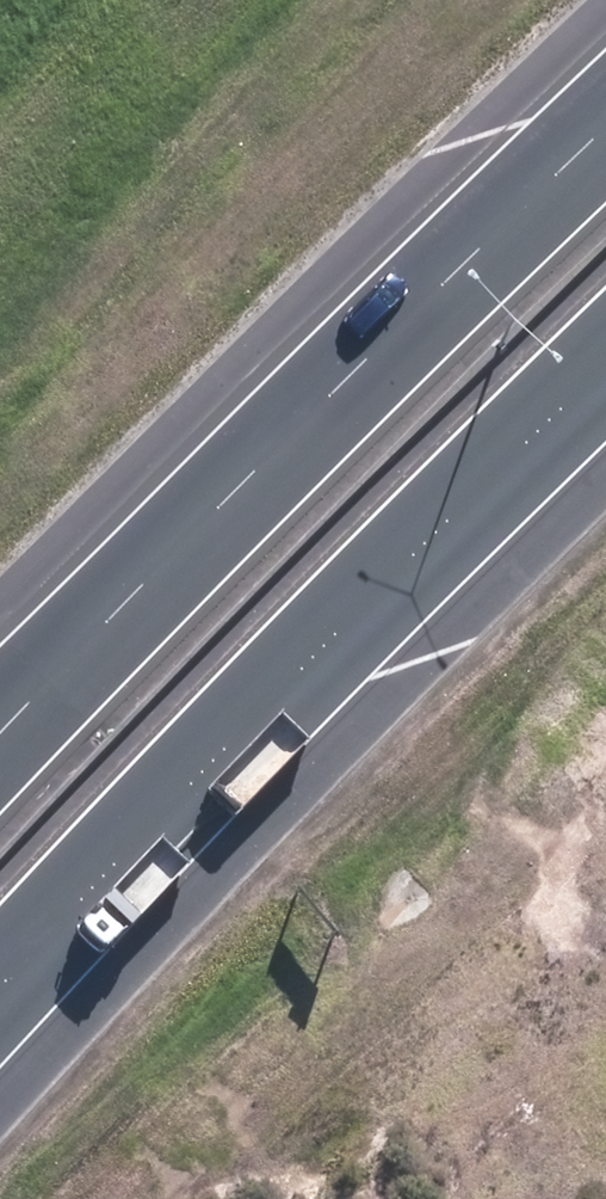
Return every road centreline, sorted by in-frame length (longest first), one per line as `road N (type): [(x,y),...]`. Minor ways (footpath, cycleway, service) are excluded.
road 1 (motorway): [(605,369),(0,972)]
road 2 (motorway): [(0,730),(307,411),(605,133)]

